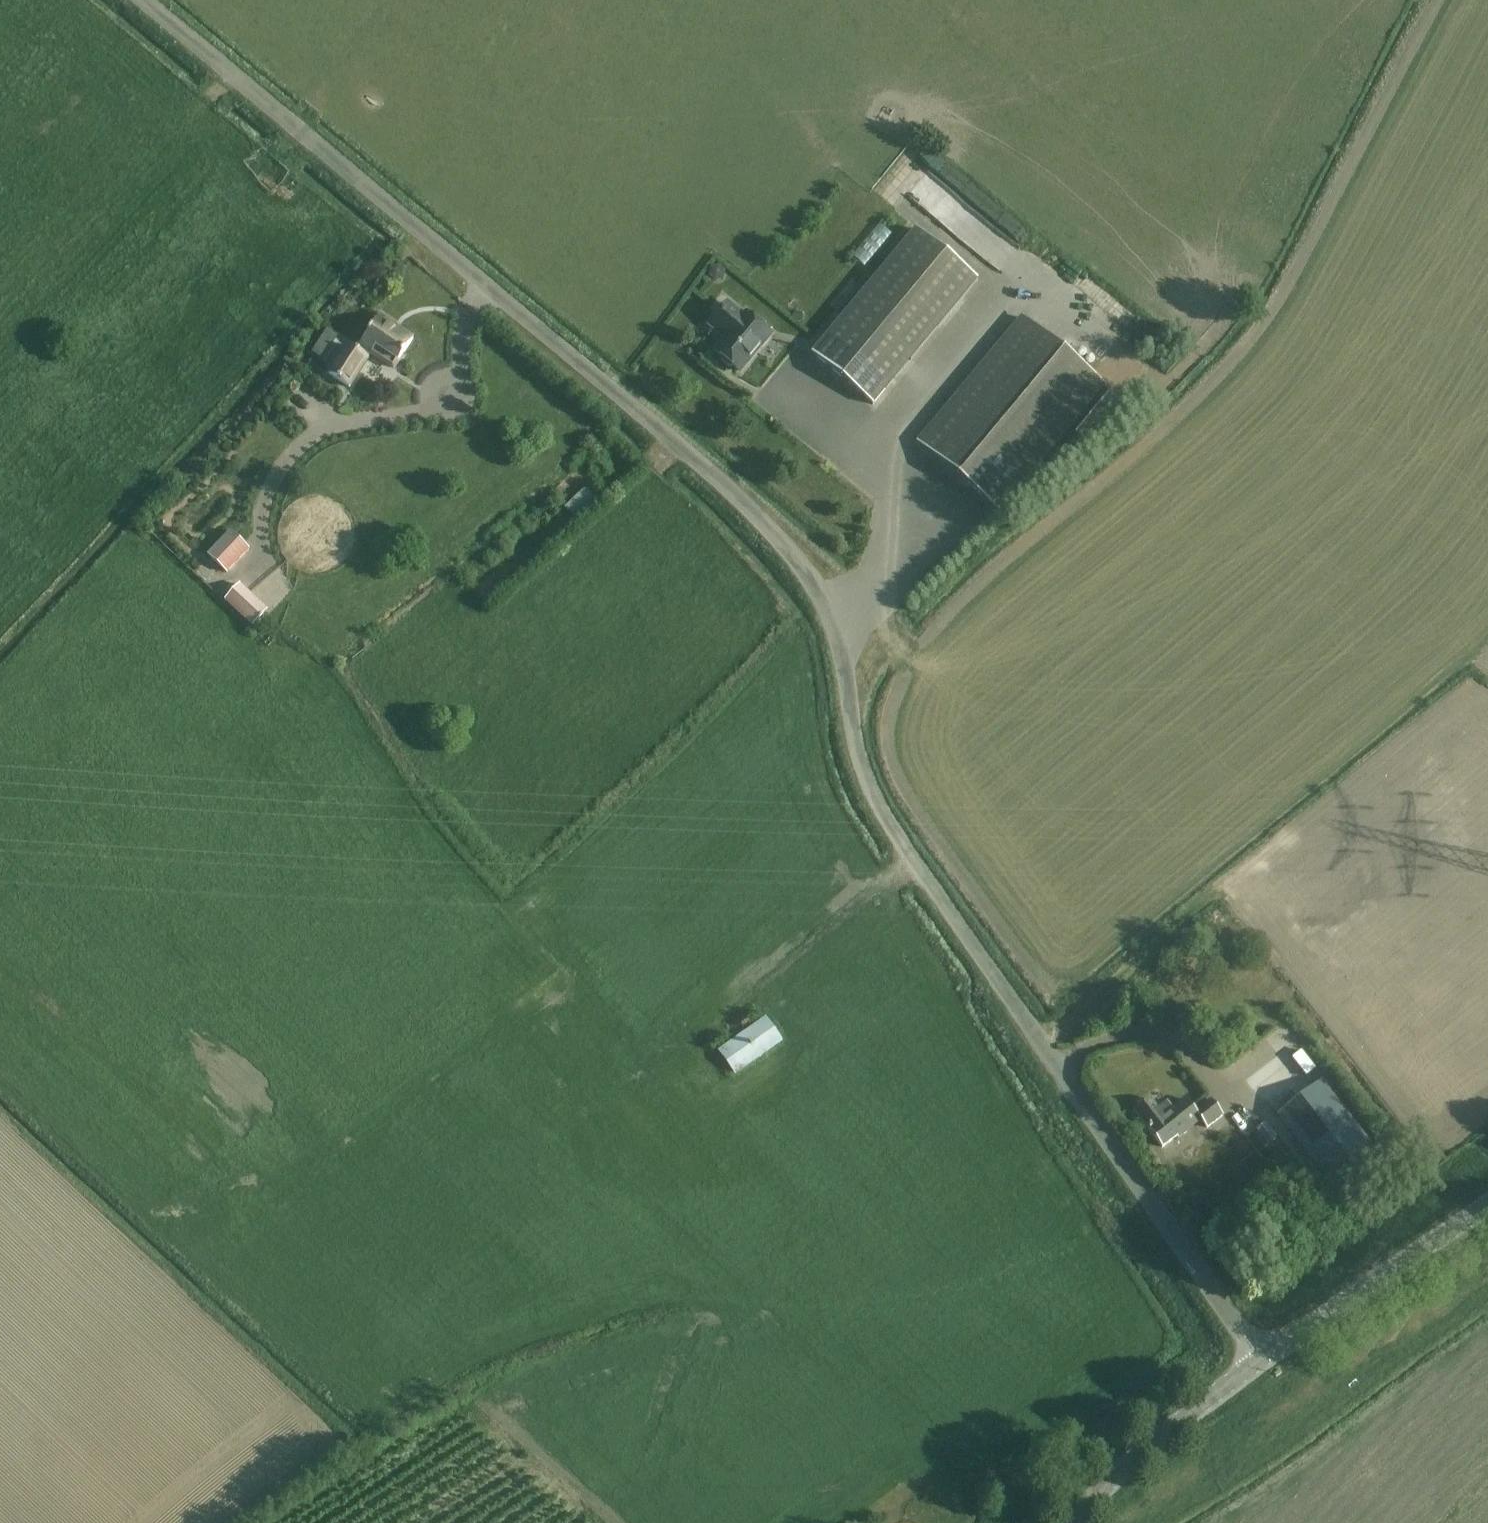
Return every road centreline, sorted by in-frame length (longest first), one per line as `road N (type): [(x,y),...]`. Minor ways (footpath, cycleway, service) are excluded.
road 1 (unclassified): [(1261,1360),(866,779),(830,597),(743,499),(136,0)]
road 2 (tertiary): [(1261,1360),(1487,1203)]
road 3 (tertiary): [(1079,1522),(1173,1429),(1261,1360)]

